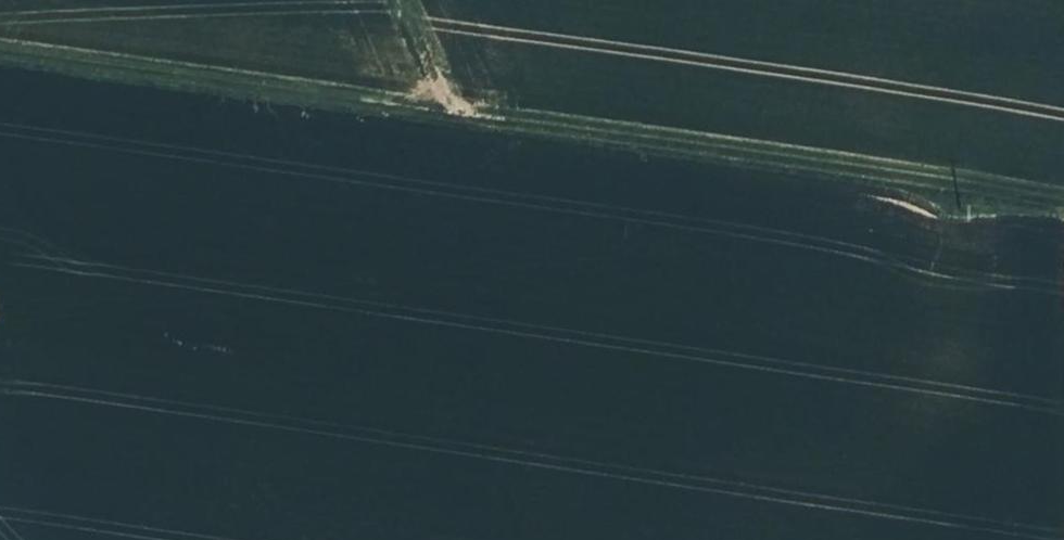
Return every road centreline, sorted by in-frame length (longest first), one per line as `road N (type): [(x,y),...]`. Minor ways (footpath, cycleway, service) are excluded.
road 1 (track): [(1063,200),(456,110),(0,54)]
road 2 (track): [(456,110),(404,0)]

